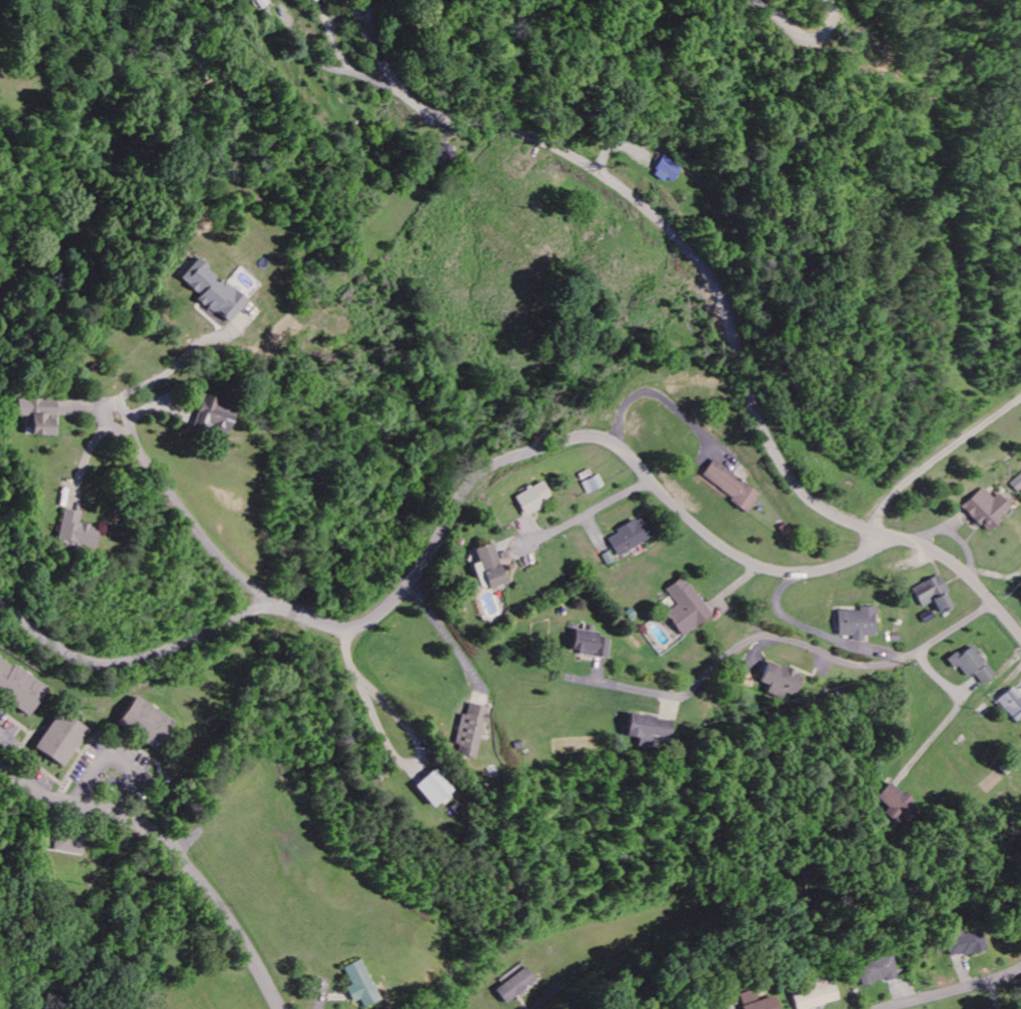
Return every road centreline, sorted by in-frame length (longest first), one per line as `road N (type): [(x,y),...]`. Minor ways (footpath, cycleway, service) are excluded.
road 1 (residential): [(894,536),(819,570),(754,563),(688,516),(625,449),(582,436),(521,452),(478,475),(417,574),(379,613),(356,624),(263,606),(153,655),(108,662),(62,650),(0,603)]
road 2 (residential): [(1020,636),(955,564),(808,496),(754,406),(725,295),(668,227),(595,169),(543,141),(443,117),(416,102),(352,0)]
road 3 (residential): [(997,606),(884,666),(844,664),(765,638),(737,649),(681,696),(615,686)]
road 4 (residential): [(282,1008),(225,915),(146,830),(65,804),(0,767)]
road 5 (residential): [(287,607),(218,554),(138,443),(103,420)]
road 6 (residential): [(865,528),(887,494),(1020,397)]
road 7 (residential): [(874,1008),(1020,967)]
road 8 (residential): [(655,480),(522,547)]
road 9 (residential): [(759,0),(780,25),(823,39),(837,21),(825,0)]

